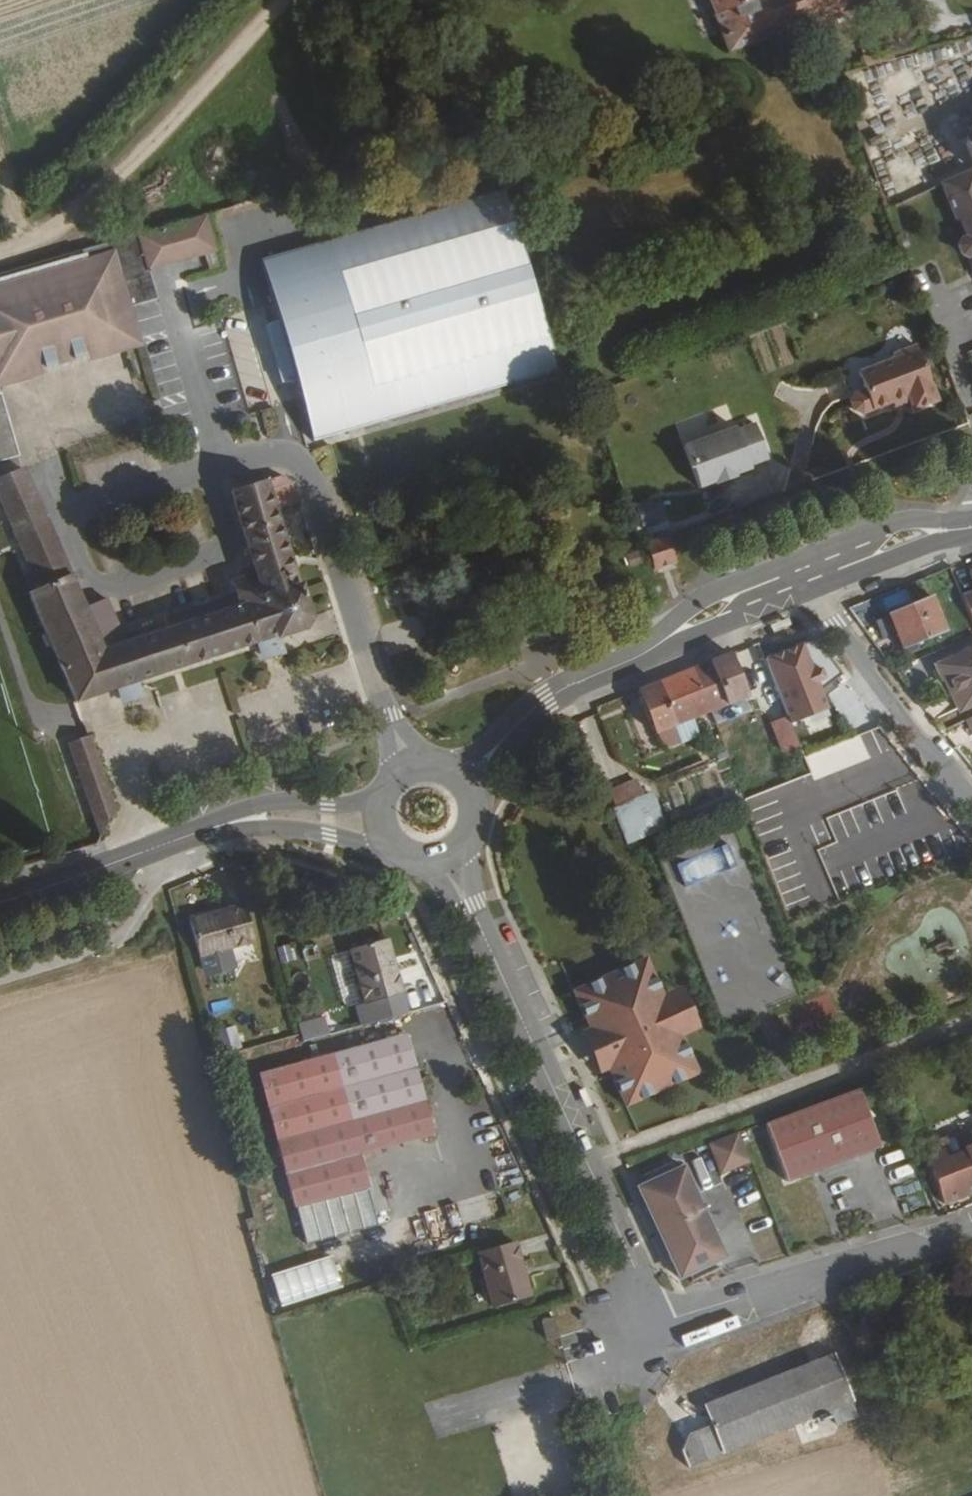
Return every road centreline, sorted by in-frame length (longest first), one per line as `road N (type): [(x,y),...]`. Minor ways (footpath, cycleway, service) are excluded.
road 1 (residential): [(447,850),(656,1323),(971,1229)]
road 2 (residential): [(174,309),(217,471),(261,459),(302,467),(388,714),(419,771)]
road 3 (secondary): [(458,783),(546,698),(817,594)]
road 4 (secondary): [(385,820),(243,818),(0,897)]
road 5 (track): [(266,0),(58,226),(0,243)]
road 6 (residential): [(971,804),(817,594)]
road 7 (secondary): [(817,594),(971,531)]

